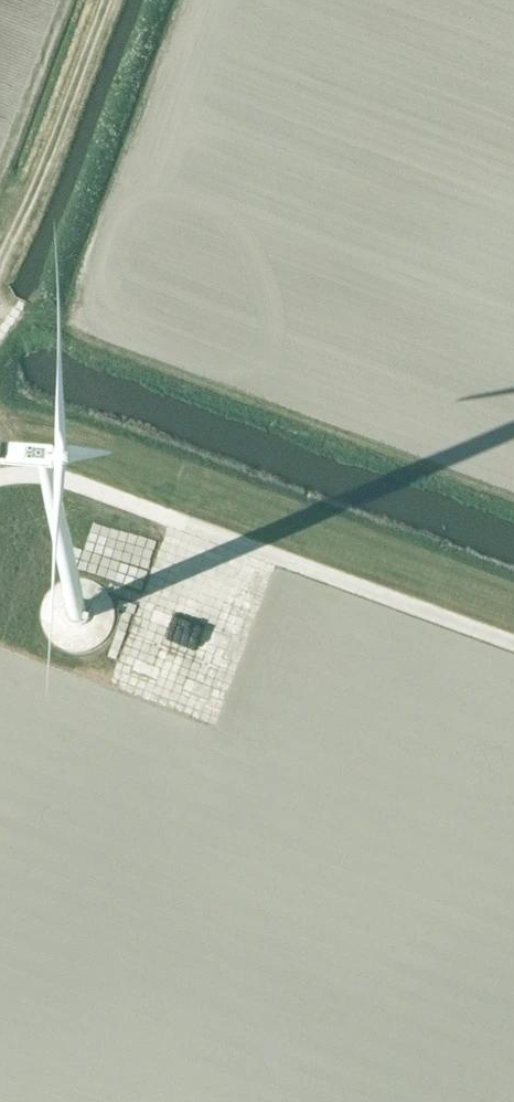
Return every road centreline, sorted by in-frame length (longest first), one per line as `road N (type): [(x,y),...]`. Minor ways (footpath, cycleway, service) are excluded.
road 1 (track): [(0,410),(98,439),(170,520),(186,525),(126,687)]
road 2 (track): [(186,525),(513,644)]
road 3 (track): [(0,268),(104,0)]

